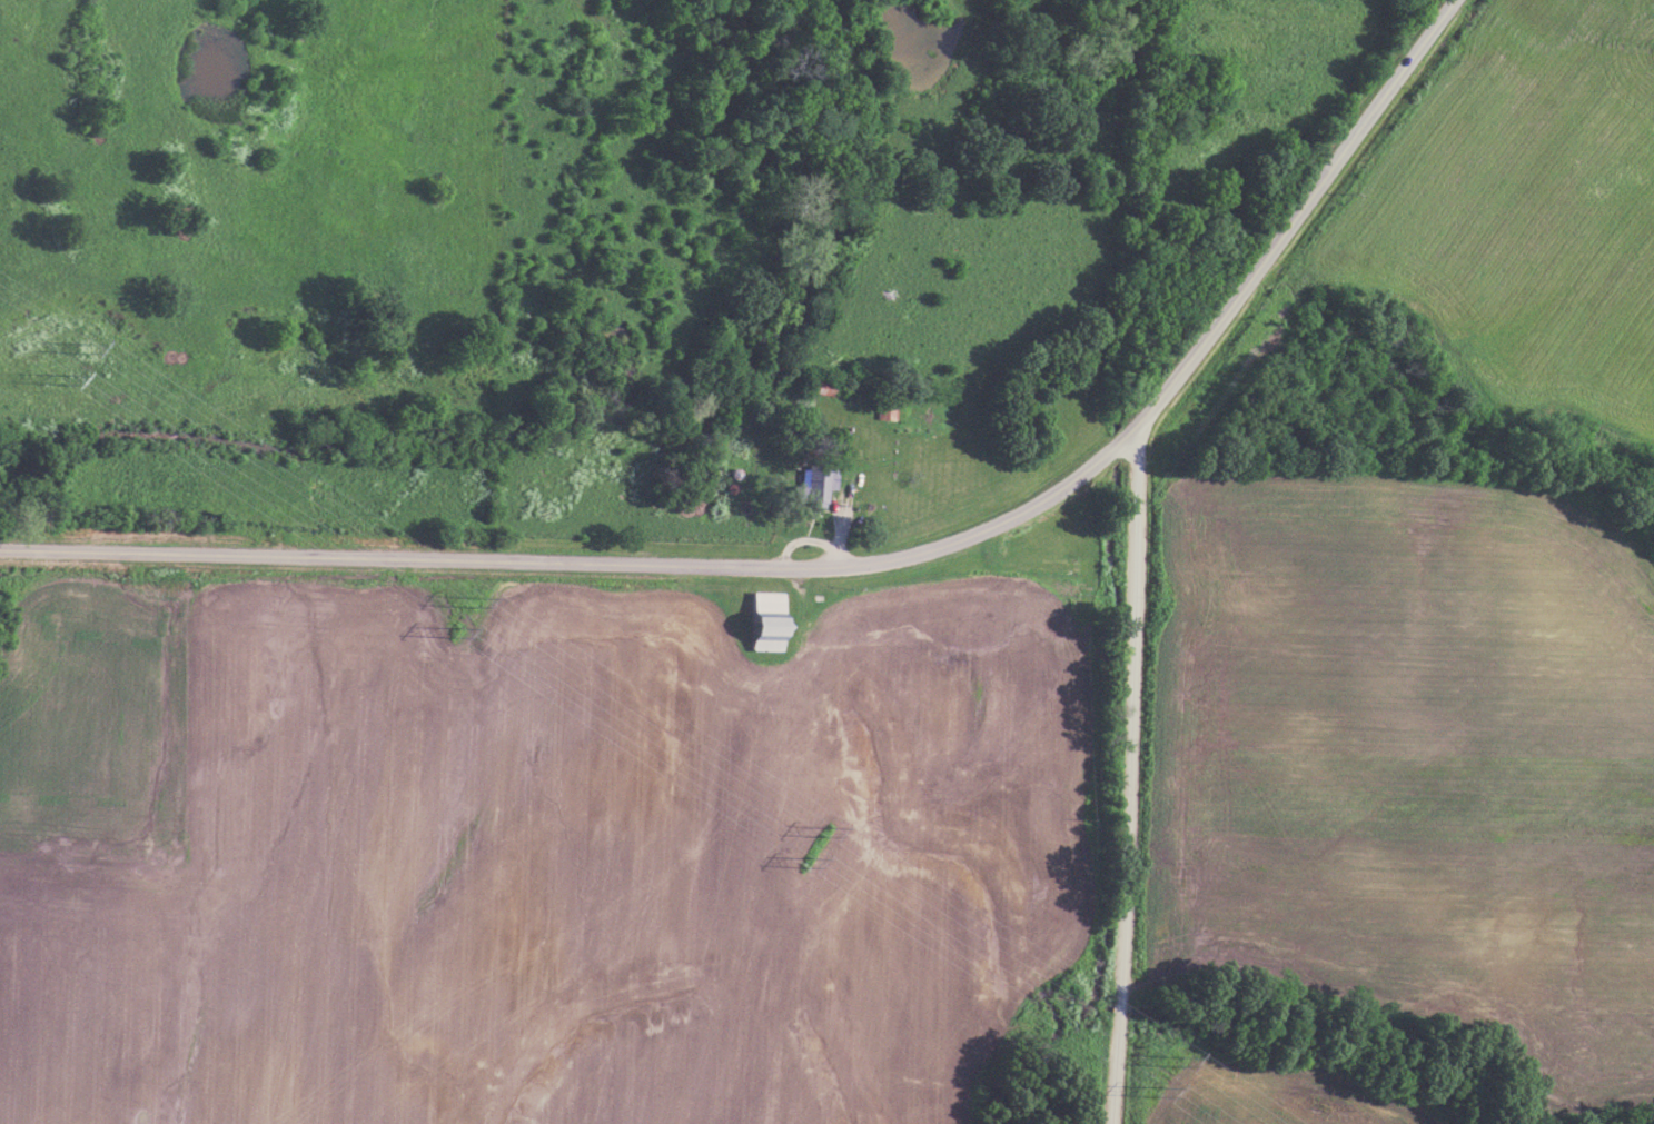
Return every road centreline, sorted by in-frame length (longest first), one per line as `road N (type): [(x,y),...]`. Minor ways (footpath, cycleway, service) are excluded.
road 1 (tertiary): [(0,550),(751,569),(854,568),(918,557),(1024,510),(1131,428),(1194,359),(1454,0)]
road 2 (residential): [(1131,428),(1135,688),(1115,1123)]

